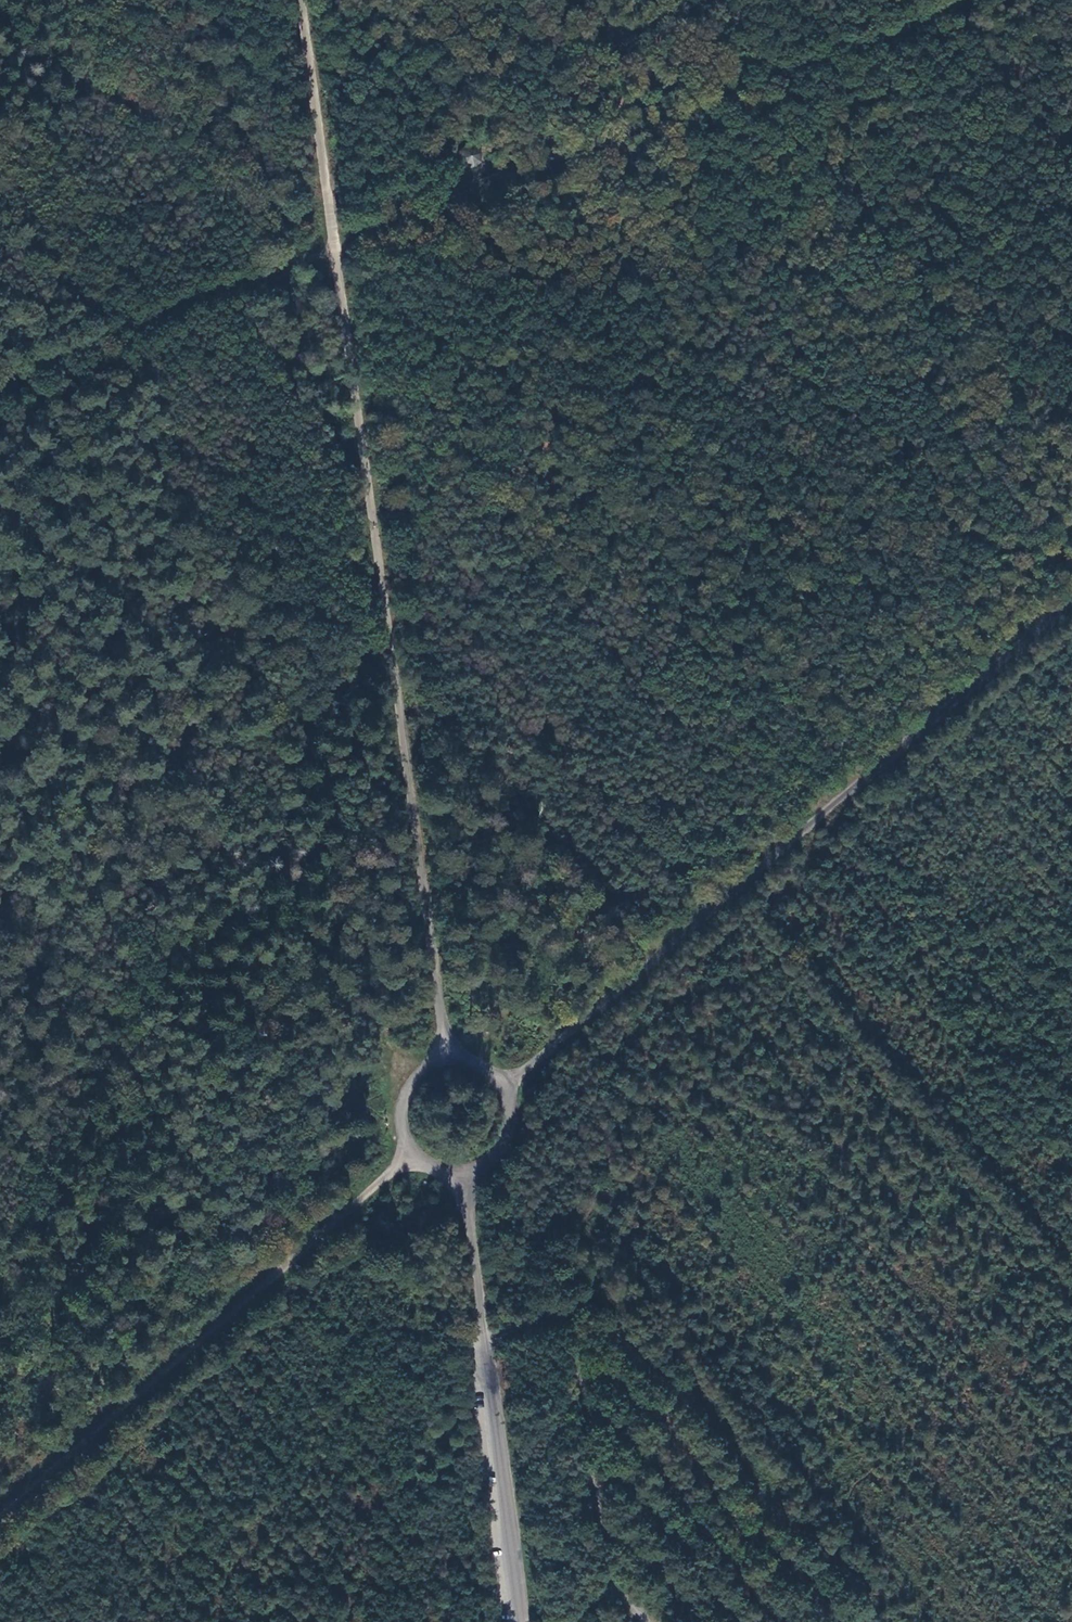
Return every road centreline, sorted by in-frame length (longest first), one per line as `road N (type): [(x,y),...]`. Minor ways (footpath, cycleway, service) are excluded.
road 1 (track): [(299,0),(447,1058)]
road 2 (track): [(574,1025),(928,722)]
road 3 (track): [(313,1242),(0,1512)]
road 4 (unclassified): [(485,1346),(525,1621)]
road 5 (track): [(928,722),(1071,599)]
road 6 (track): [(504,1086),(461,1058),(416,1073),(399,1103),(412,1151)]
road 7 (track): [(465,1170),(485,1346)]
road 8 (track): [(412,1151),(323,1233)]

